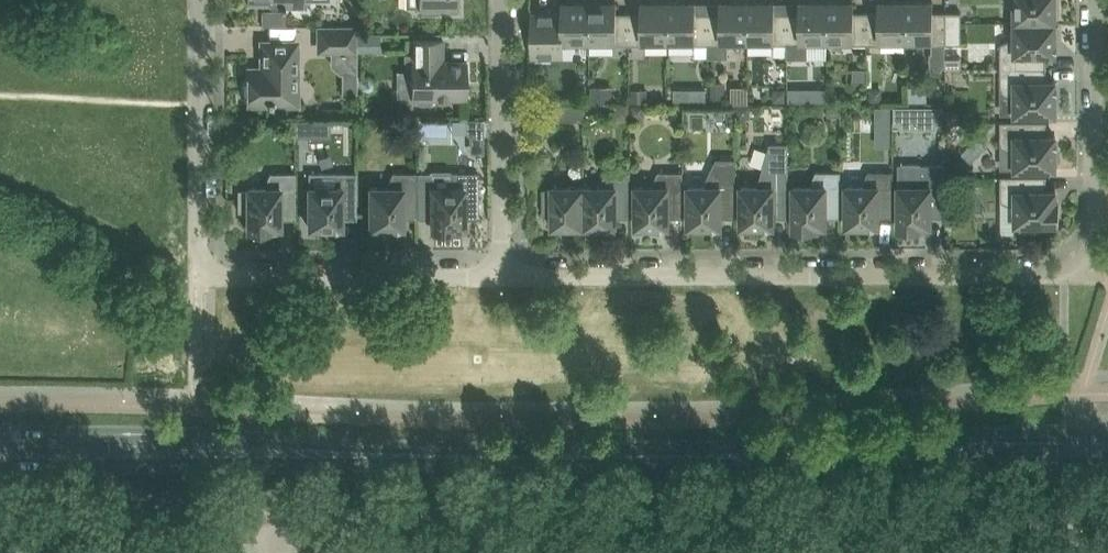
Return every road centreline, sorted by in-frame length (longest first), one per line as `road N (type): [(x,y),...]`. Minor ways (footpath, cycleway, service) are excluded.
road 1 (unclassified): [(83,466),(185,519),(814,516),(876,447)]
road 2 (residential): [(1096,277),(504,279)]
road 3 (residential): [(504,279),(213,275),(200,217),(197,0)]
road 4 (secondary): [(535,457),(266,438),(0,440)]
road 5 (secondary): [(83,466),(535,457)]
road 6 (secondary): [(535,457),(876,447)]
road 7 (residential): [(504,279),(501,0)]
road 8 (residential): [(1096,277),(1096,0)]
road 9 (secondary): [(876,447),(1107,444)]

